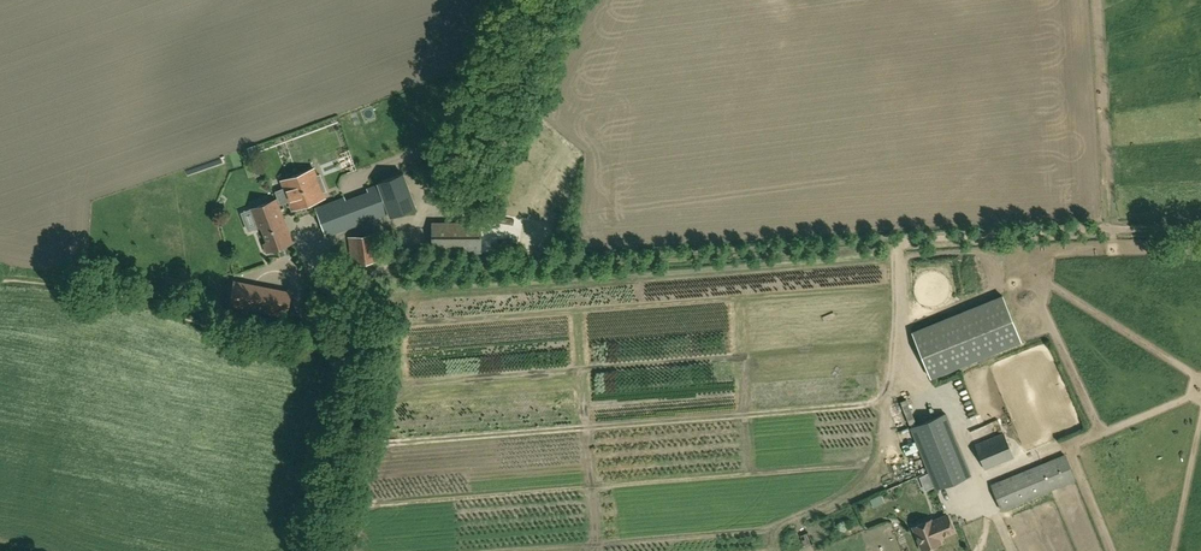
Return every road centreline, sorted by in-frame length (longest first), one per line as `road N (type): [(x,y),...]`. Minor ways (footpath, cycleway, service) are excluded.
road 1 (track): [(379,271),(1200,228)]
road 2 (track): [(379,271),(420,212),(522,0)]
road 3 (track): [(90,285),(294,325),(352,324)]
road 4 (track): [(326,550),(329,497),(362,360)]

